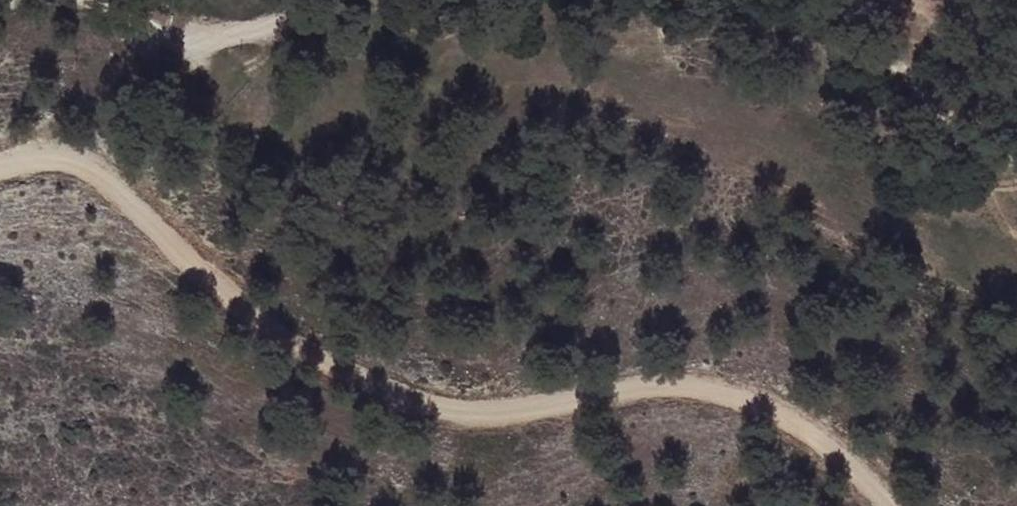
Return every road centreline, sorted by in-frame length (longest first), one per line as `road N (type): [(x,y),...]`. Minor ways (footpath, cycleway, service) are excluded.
road 1 (track): [(891,505),(773,404),(702,384),(652,384),(518,413),(436,411),(369,389),(71,165),(0,166)]
road 2 (track): [(829,0),(862,16),(996,158),(1016,161)]
road 3 (track): [(170,37),(283,23),(323,0)]

